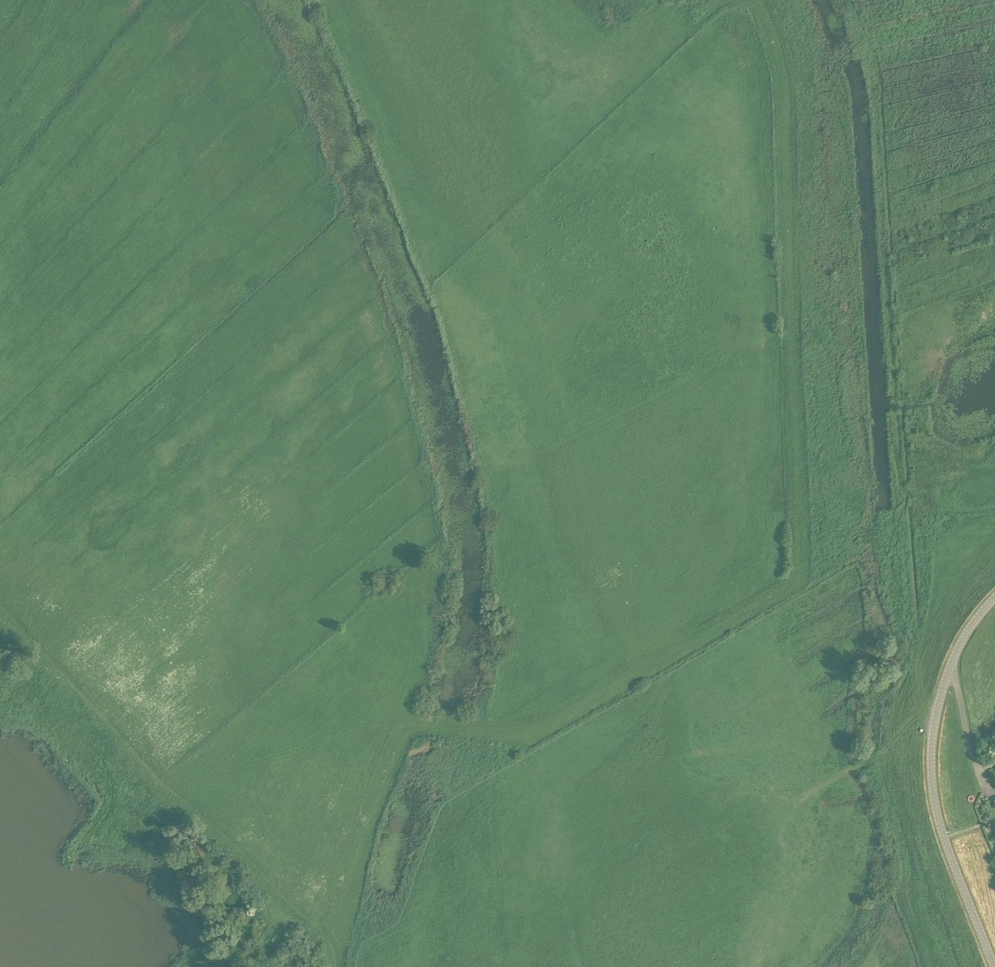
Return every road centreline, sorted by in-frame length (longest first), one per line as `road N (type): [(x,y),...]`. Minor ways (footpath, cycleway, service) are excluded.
road 1 (tertiary): [(994,966),(945,838),(932,760),(952,664),(994,600)]
road 2 (track): [(937,714),(800,802)]

